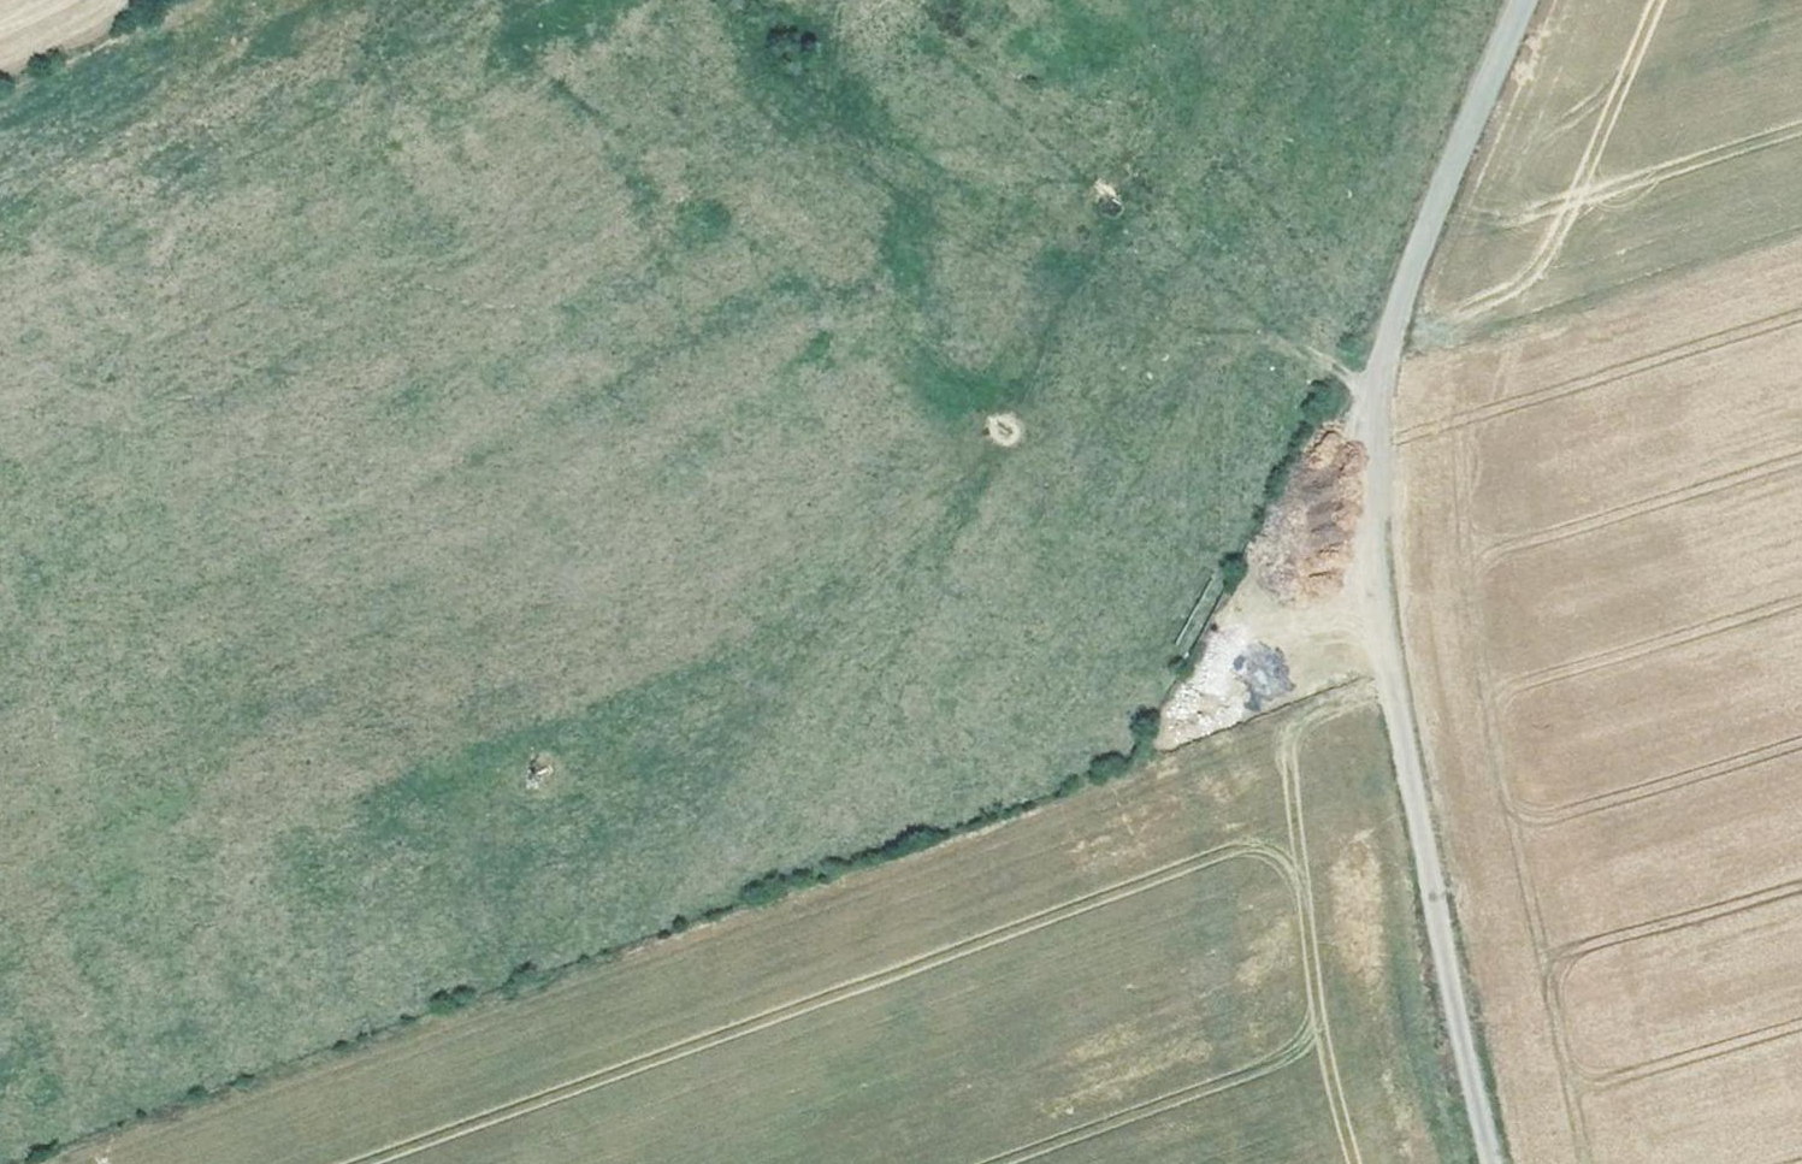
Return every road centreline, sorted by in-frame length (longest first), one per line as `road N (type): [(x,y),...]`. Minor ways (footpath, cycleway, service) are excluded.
road 1 (track): [(1490,1163),(1383,645),(1368,500),(1388,354),(1522,0)]

